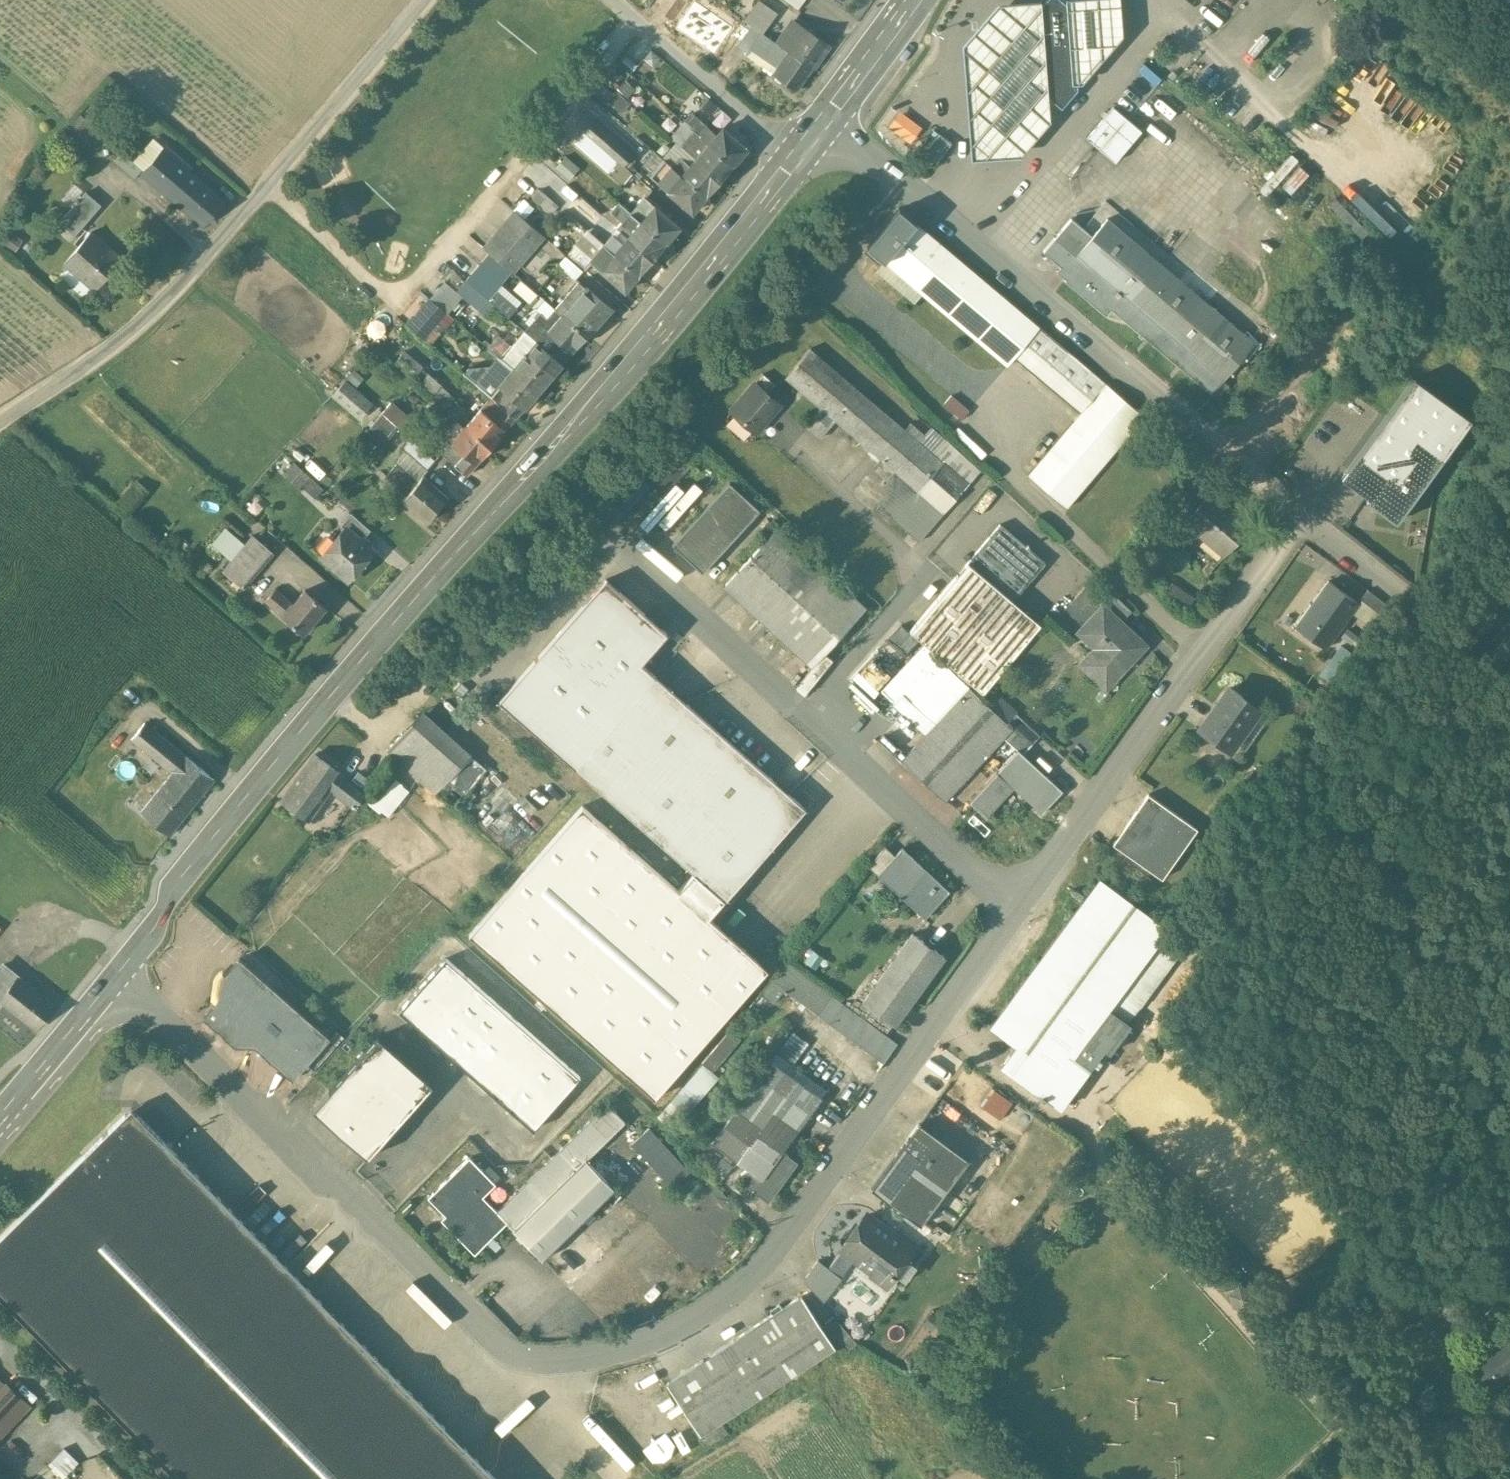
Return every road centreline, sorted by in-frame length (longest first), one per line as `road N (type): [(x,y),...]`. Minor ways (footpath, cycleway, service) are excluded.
road 1 (unclassified): [(1026,922),(789,1288),(616,1384),(533,1382),(486,1351),(117,974)]
road 2 (secondary): [(805,171),(117,974)]
road 3 (unclassified): [(0,444),(139,360),(443,0)]
road 4 (unclassified): [(1308,523),(830,138)]
road 5 (track): [(1464,640),(1412,965),(1419,1024),(1453,1133),(1509,1167)]
road 6 (unclassified): [(1026,922),(642,580)]
road 7 (unclassified): [(1308,523),(1026,922)]
road 8 (unclassified): [(805,171),(611,0)]
road 9 (unclassified): [(1464,640),(1308,523)]
road 10 (secondary): [(117,974),(0,1114)]
road 11 (secondary): [(931,0),(830,138)]

